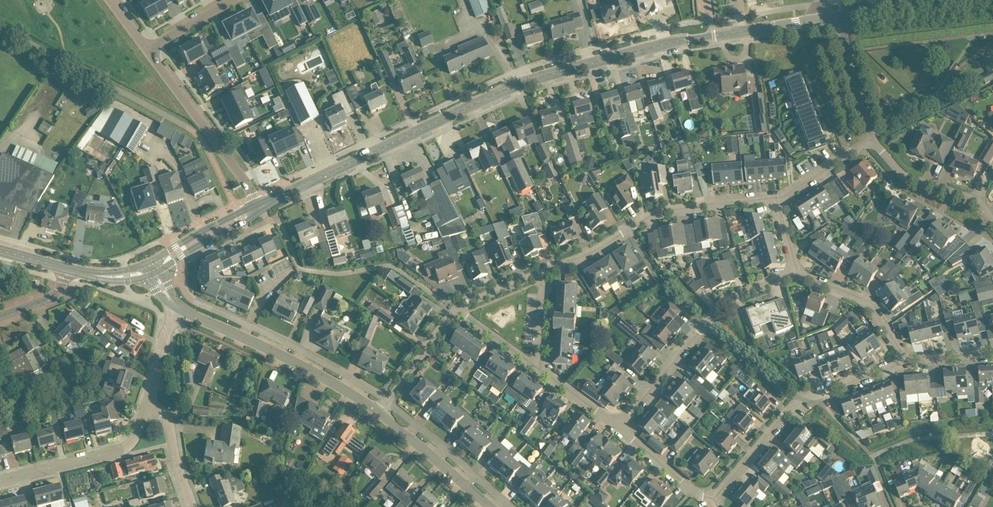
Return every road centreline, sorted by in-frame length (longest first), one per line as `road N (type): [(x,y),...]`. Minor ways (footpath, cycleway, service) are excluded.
road 1 (tertiary): [(258,206),(519,83),(678,41),(824,21)]
road 2 (residential): [(715,502),(786,411),(907,361)]
road 3 (residential): [(546,270),(654,213),(774,197)]
road 4 (residential): [(619,428),(733,300),(799,275)]
road 5 (tertiary): [(382,413),(177,307)]
road 6 (residential): [(147,49),(258,206)]
road 7 (residential): [(0,478),(123,448),(145,406)]
road 8 (tertiary): [(840,20),(992,1)]
road 9 (residential): [(907,361),(865,299),(799,275)]
road 10 (tertiary): [(490,506),(382,413)]
road 11 (residential): [(382,413),(456,311)]
road 12 (residential): [(978,201),(904,175),(873,139)]
road 13 (tertiary): [(155,274),(243,224),(258,206)]
road 14 (residential): [(873,139),(840,20)]
road 15 (tertiary): [(258,206),(149,263)]
road 16 (residential): [(715,502),(692,492),(619,428)]

